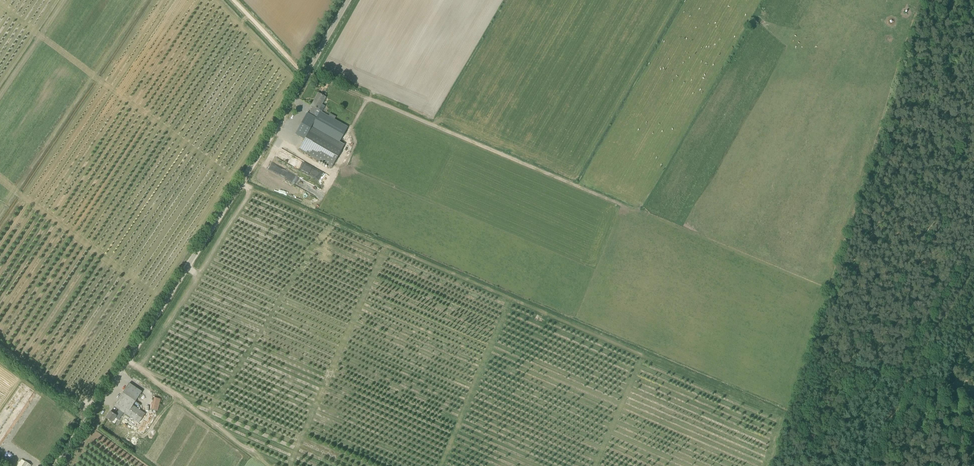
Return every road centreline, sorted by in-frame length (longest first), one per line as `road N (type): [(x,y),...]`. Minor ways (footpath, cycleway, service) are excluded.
road 1 (unclassified): [(56,465),(276,128),(348,0)]
road 2 (track): [(636,211),(307,72)]
road 3 (track): [(973,243),(851,465)]
road 4 (track): [(271,465),(127,360)]

